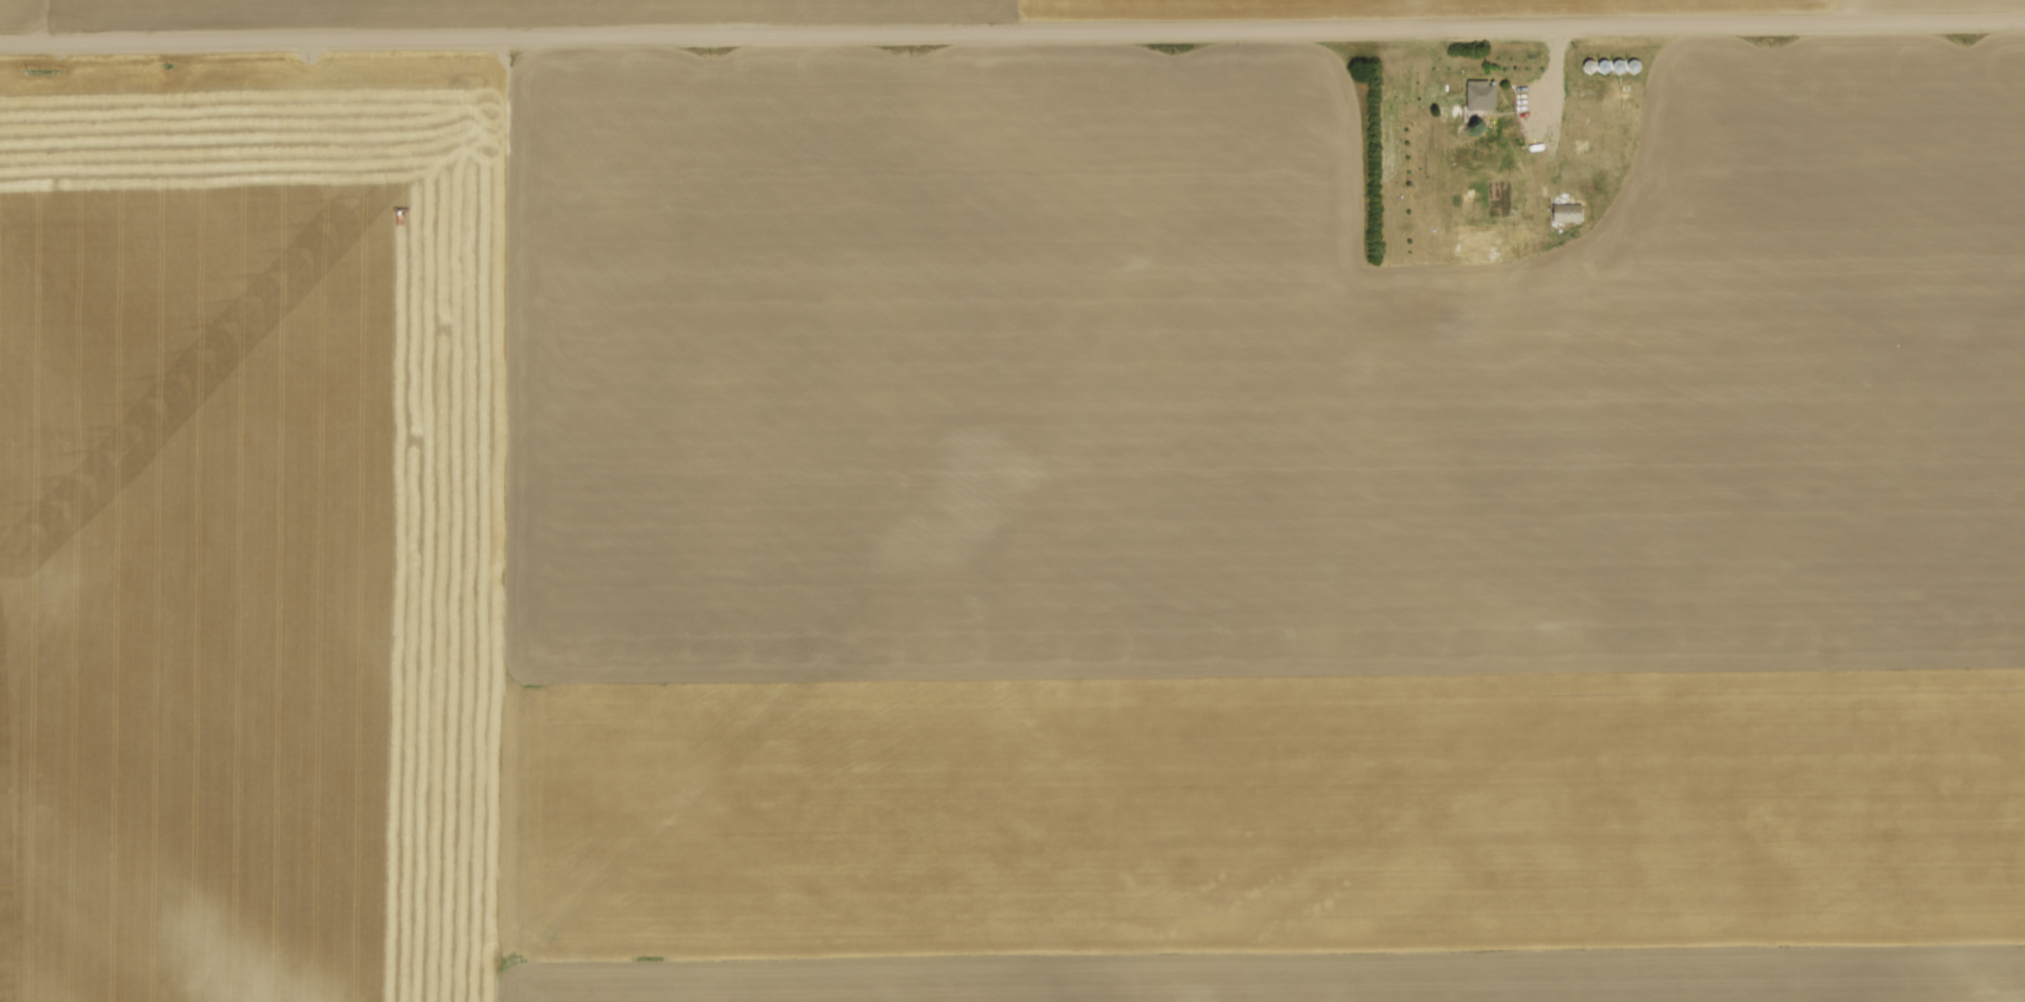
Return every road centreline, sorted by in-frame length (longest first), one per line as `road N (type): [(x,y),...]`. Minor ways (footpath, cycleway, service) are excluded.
road 1 (residential): [(2024,21),(0,43)]

